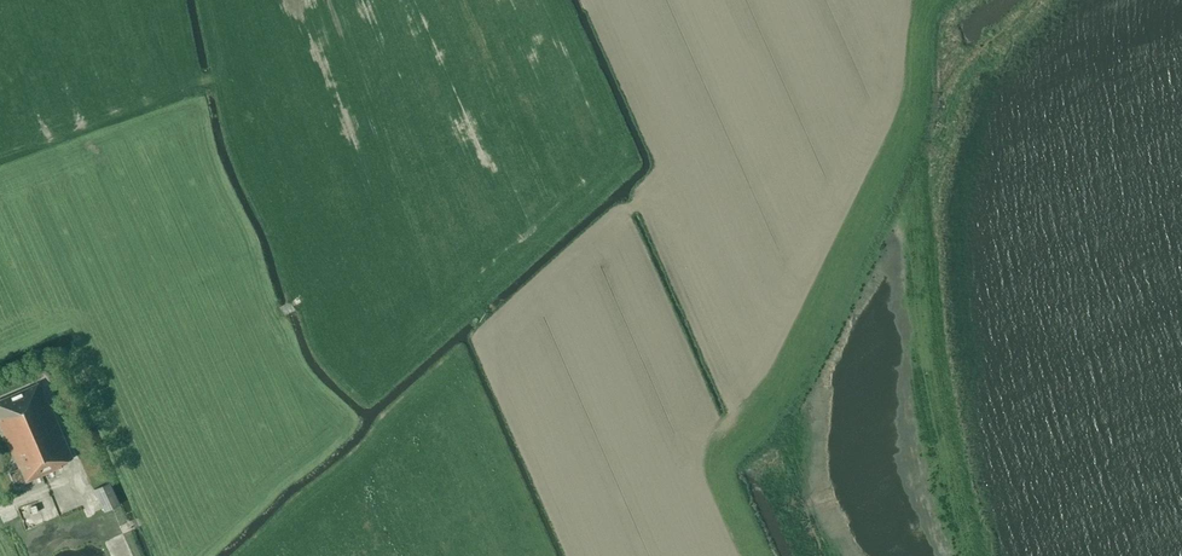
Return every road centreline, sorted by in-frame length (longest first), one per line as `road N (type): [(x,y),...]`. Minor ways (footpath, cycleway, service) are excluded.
road 1 (track): [(452,361),(249,555)]

